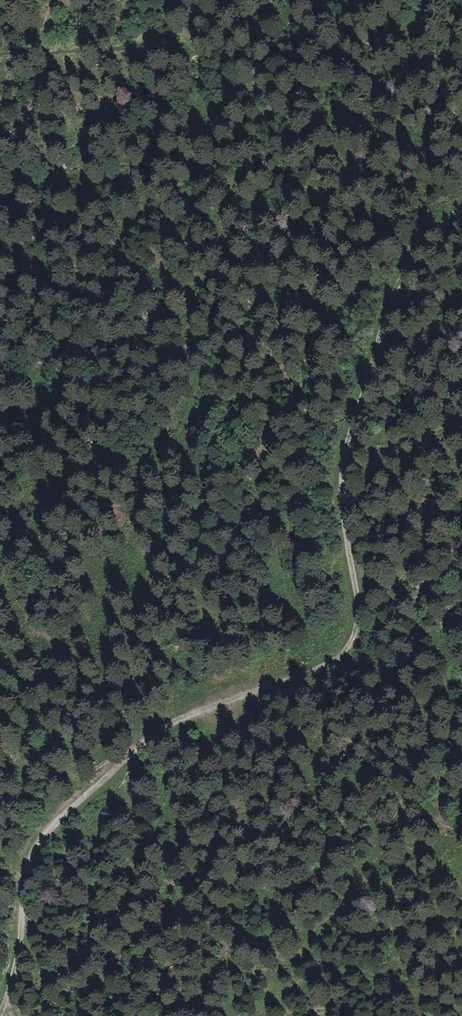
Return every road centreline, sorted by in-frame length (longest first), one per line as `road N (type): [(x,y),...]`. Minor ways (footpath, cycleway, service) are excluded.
road 1 (track): [(32,848),(173,720),(328,665),(350,646),(356,608),(341,477),(350,434),(400,282),(425,242),(461,210)]
road 2 (track): [(0,515),(165,432),(197,396),(233,420),(296,596),(351,636)]
road 3 (track): [(6,1008),(32,848)]

